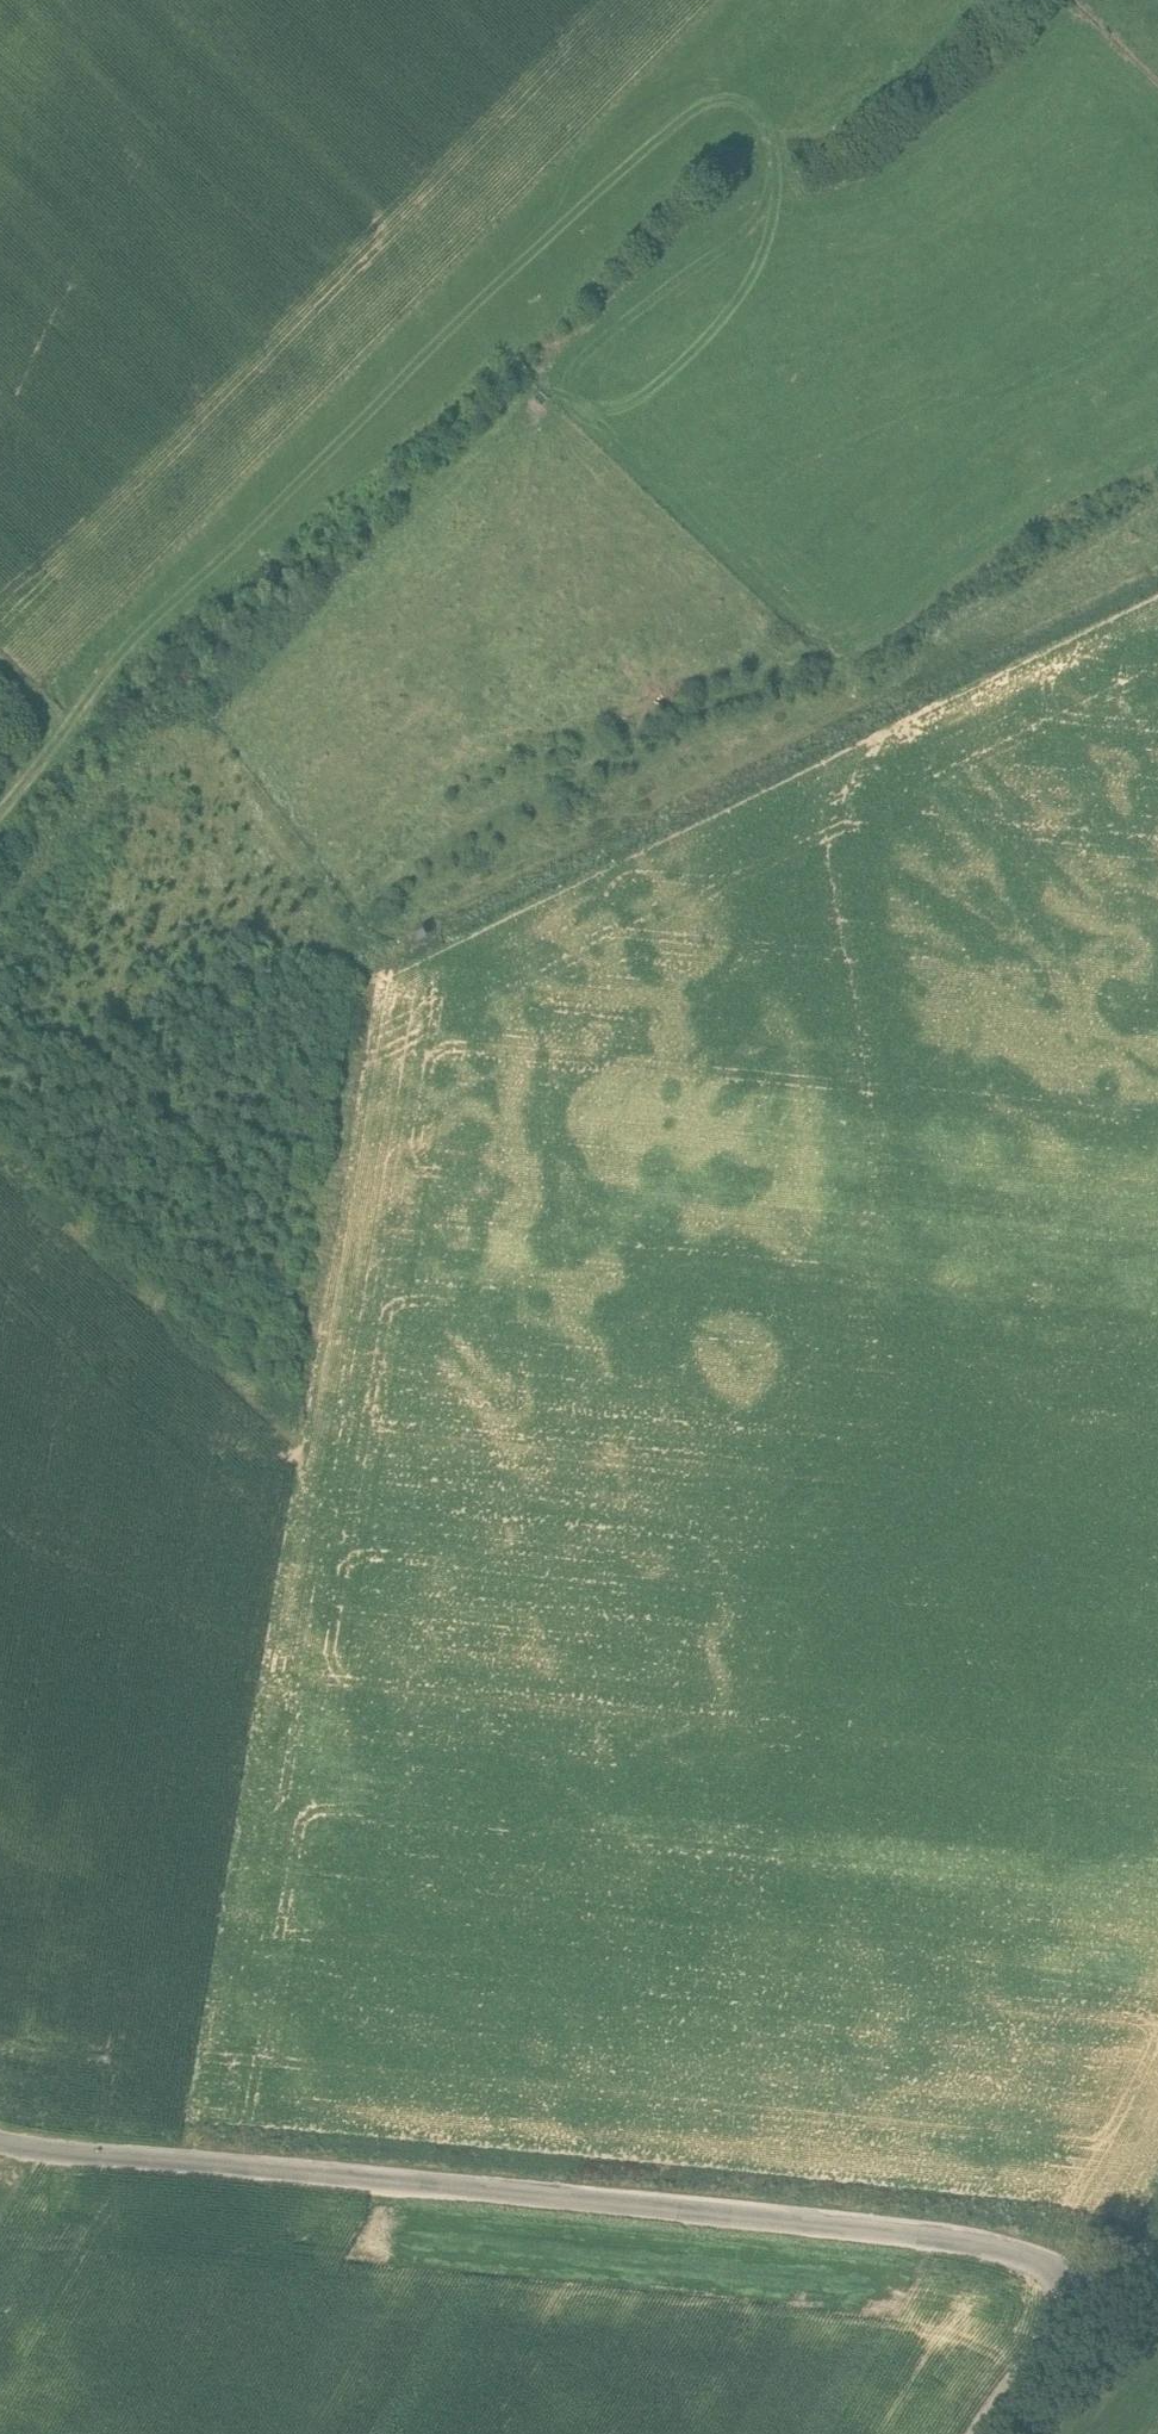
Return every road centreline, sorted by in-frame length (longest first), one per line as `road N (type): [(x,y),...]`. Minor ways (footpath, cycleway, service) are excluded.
road 1 (unclassified): [(1092,2298),(1026,2255),(974,2243),(0,2141)]
road 2 (unclassified): [(982,2433),(1092,2298)]

